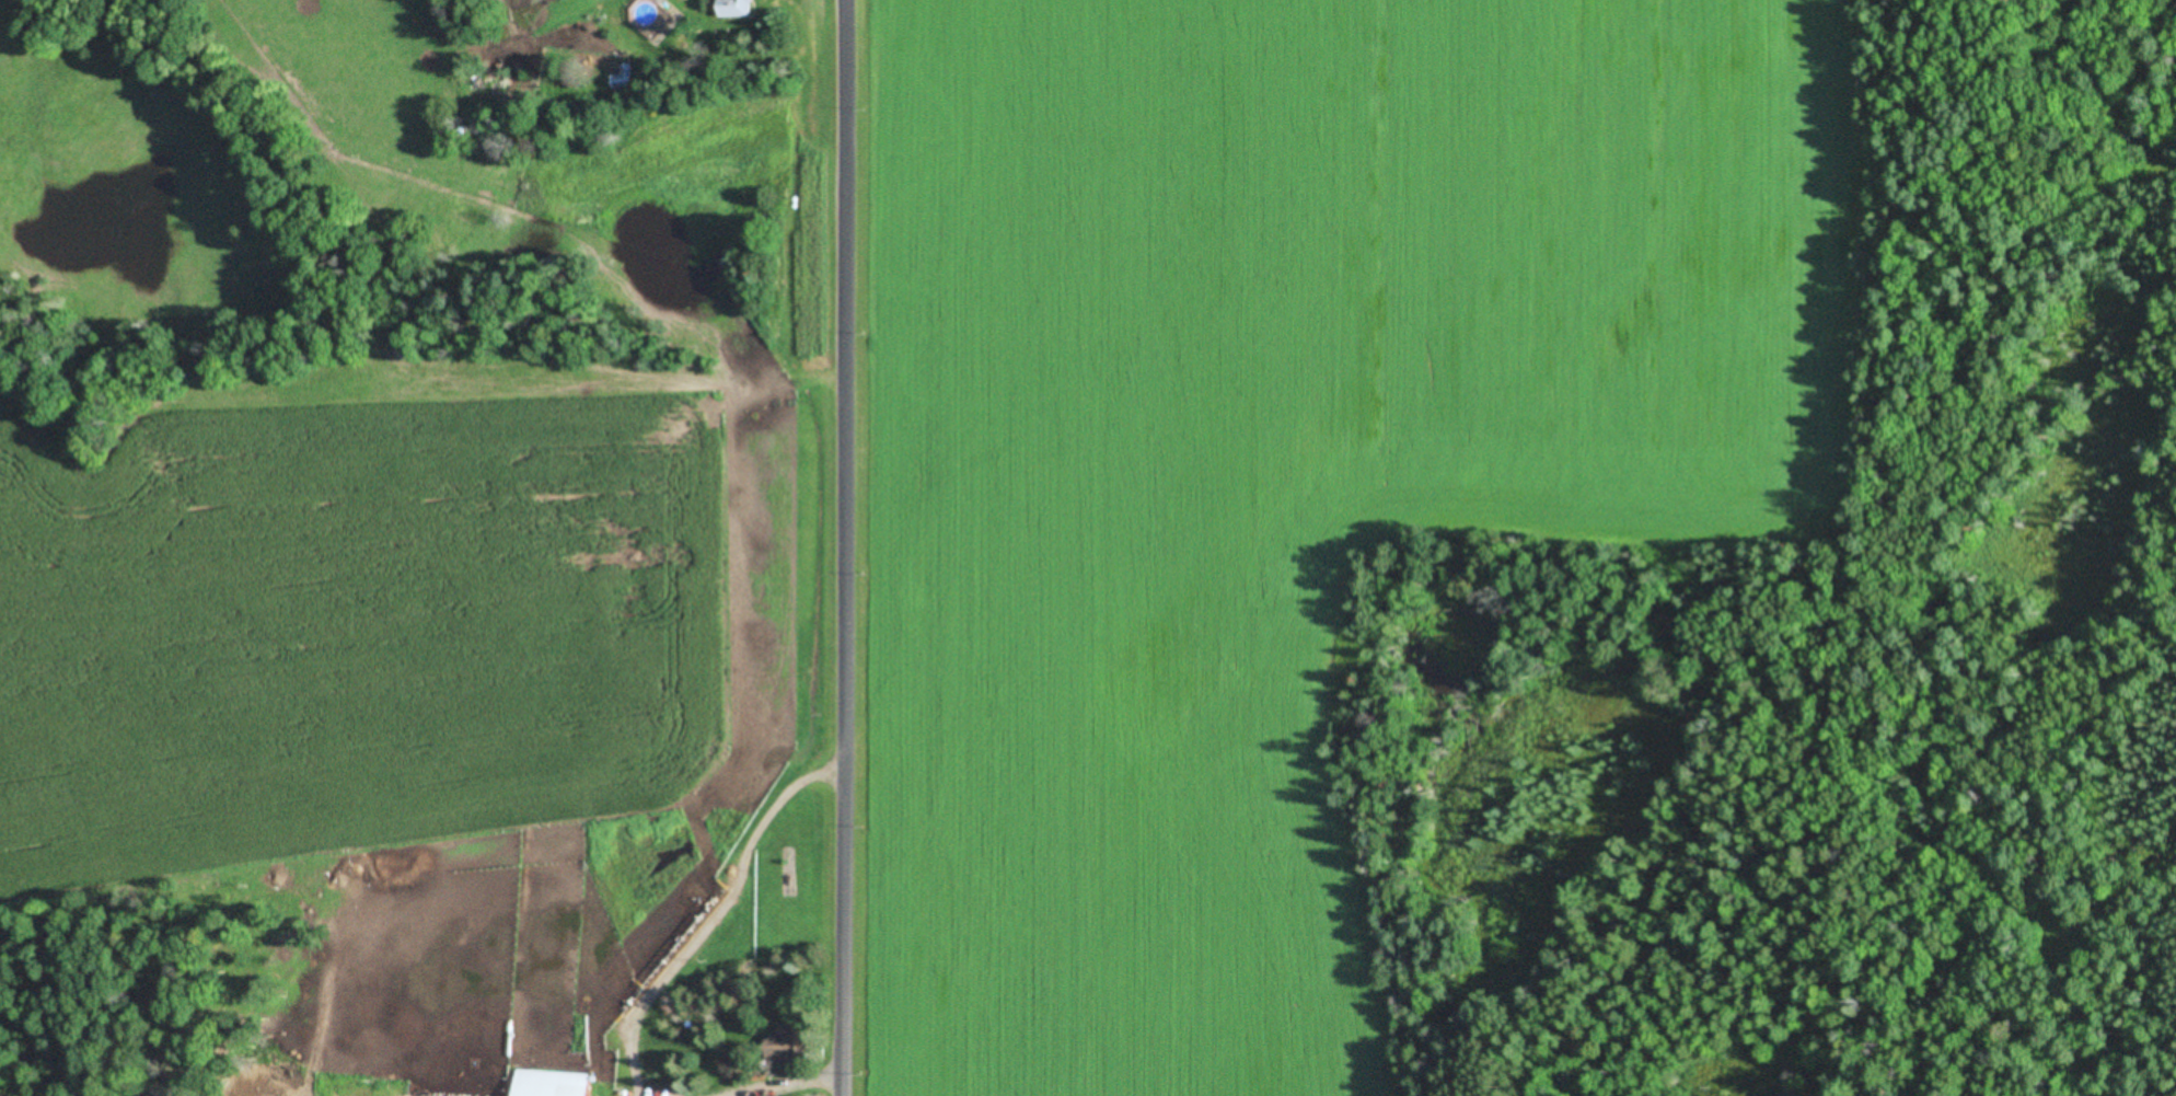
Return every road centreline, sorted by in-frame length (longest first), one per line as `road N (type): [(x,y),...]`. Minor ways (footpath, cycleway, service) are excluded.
road 1 (residential): [(848,0),(869,1095)]

